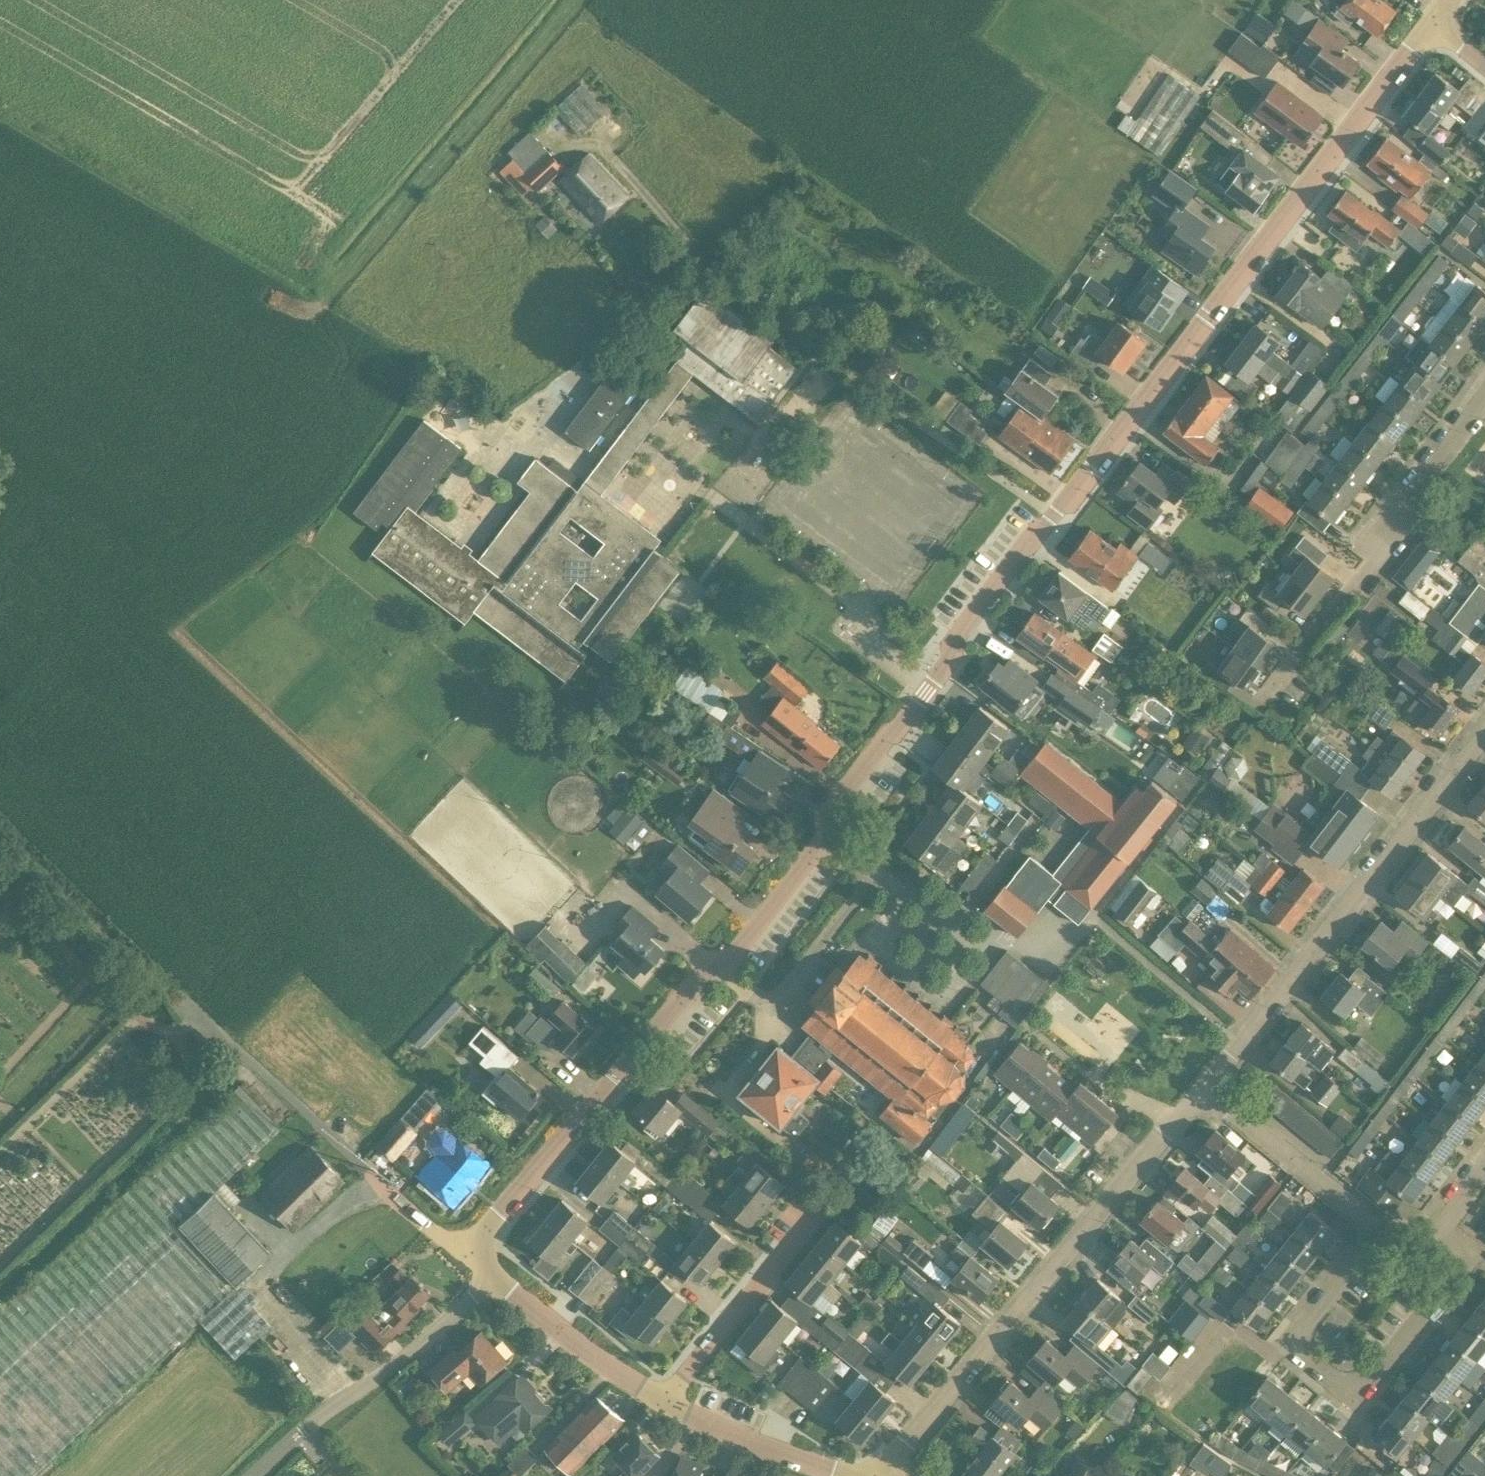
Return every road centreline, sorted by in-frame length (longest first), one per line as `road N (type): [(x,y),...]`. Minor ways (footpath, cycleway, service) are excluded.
road 1 (residential): [(465,1252),(711,971),(723,970),(825,839),(826,818),(1439,19)]
road 2 (residential): [(881,1475),(1204,1089)]
road 3 (residential): [(1204,1089),(1484,727)]
road 4 (residential): [(1440,1226),(1462,1249),(1460,1276),(1358,1391),(1302,1359),(1297,1343),(1302,1327),(1384,1233)]
road 5 (residential): [(465,1252),(366,1172),(164,983)]
road 6 (residential): [(1259,702),(1380,558),(1484,387)]
road 7 (unclassified): [(255,1475),(493,1279)]
road 8 (residential): [(661,1399),(821,1208)]
road 9 (residential): [(1204,1089),(1384,1233)]
road 10 (residential): [(661,1399),(493,1279)]
road 11 (residential): [(842,1475),(661,1399)]

